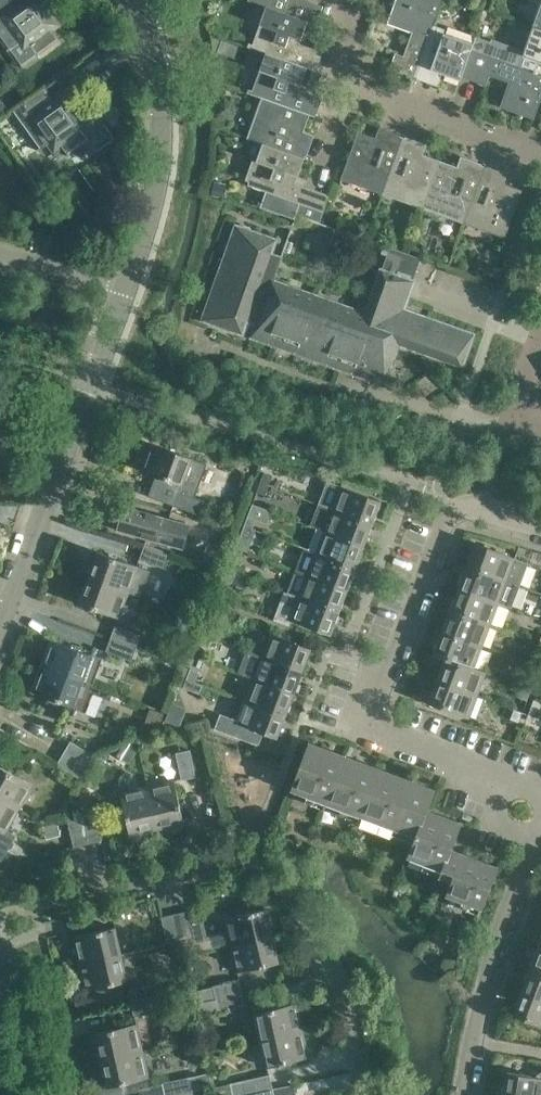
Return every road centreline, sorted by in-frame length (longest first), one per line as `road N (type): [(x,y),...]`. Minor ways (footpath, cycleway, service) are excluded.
road 1 (unclassified): [(540,793),(407,739),(379,717),(384,681),(446,517),(456,508)]
road 2 (unclassified): [(0,612),(128,284)]
road 3 (residential): [(128,284),(158,176),(159,113),(150,58),(124,0)]
road 4 (unclassified): [(462,1094),(480,1008),(540,819)]
road 5 (unclassified): [(540,150),(354,76)]
road 6 (unclassified): [(0,925),(30,904),(190,874)]
road 7 (unclassified): [(362,1094),(358,1045),(301,913)]
road 8 (unclassified): [(39,1094),(0,957)]
road 9 (unclassified): [(128,284),(0,255)]

